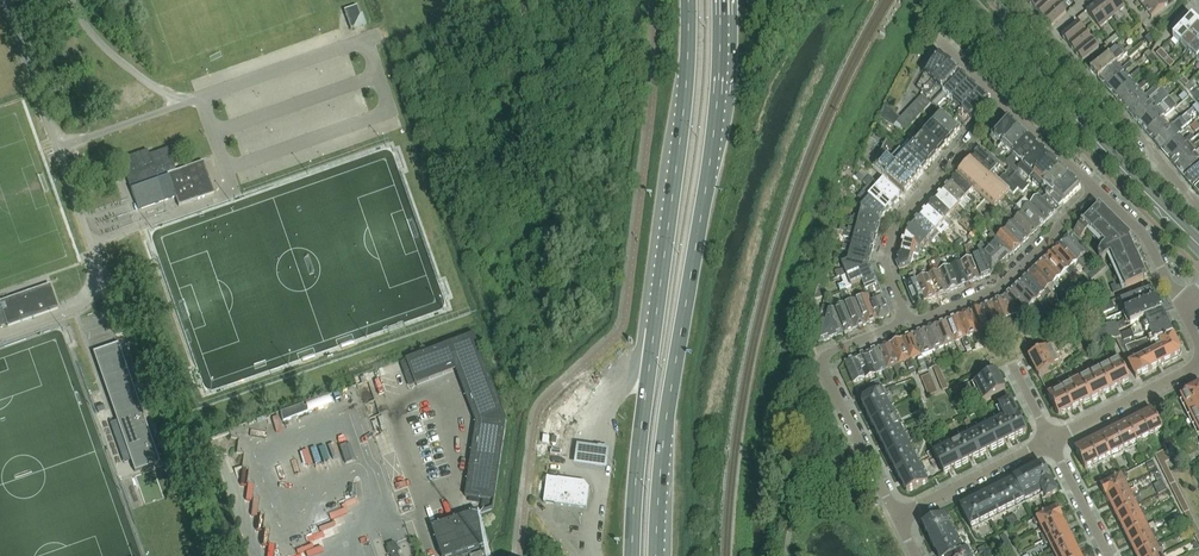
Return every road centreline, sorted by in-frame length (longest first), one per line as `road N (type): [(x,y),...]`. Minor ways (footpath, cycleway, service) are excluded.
road 1 (trunk): [(656,555),(663,438),(713,138),(719,0)]
road 2 (secondary): [(964,0),(1198,244)]
road 3 (trunk): [(688,0),(655,326)]
road 4 (residential): [(906,321),(886,267),(893,231),(1008,104)]
road 5 (residential): [(897,518),(826,361),(833,351),(906,321)]
road 6 (residential): [(906,321),(998,287),(1096,188)]
road 7 (trunk): [(655,326),(632,555)]
road 8 (residential): [(1198,206),(1049,40)]
road 9 (residential): [(897,518),(1050,439)]
road 10 (residential): [(1050,439),(1198,365)]
road 11 (residential): [(1183,309),(1148,239),(1096,188)]
road 12 (residential): [(1109,555),(1050,439)]
road 13 (residential): [(1096,188),(1008,104)]

